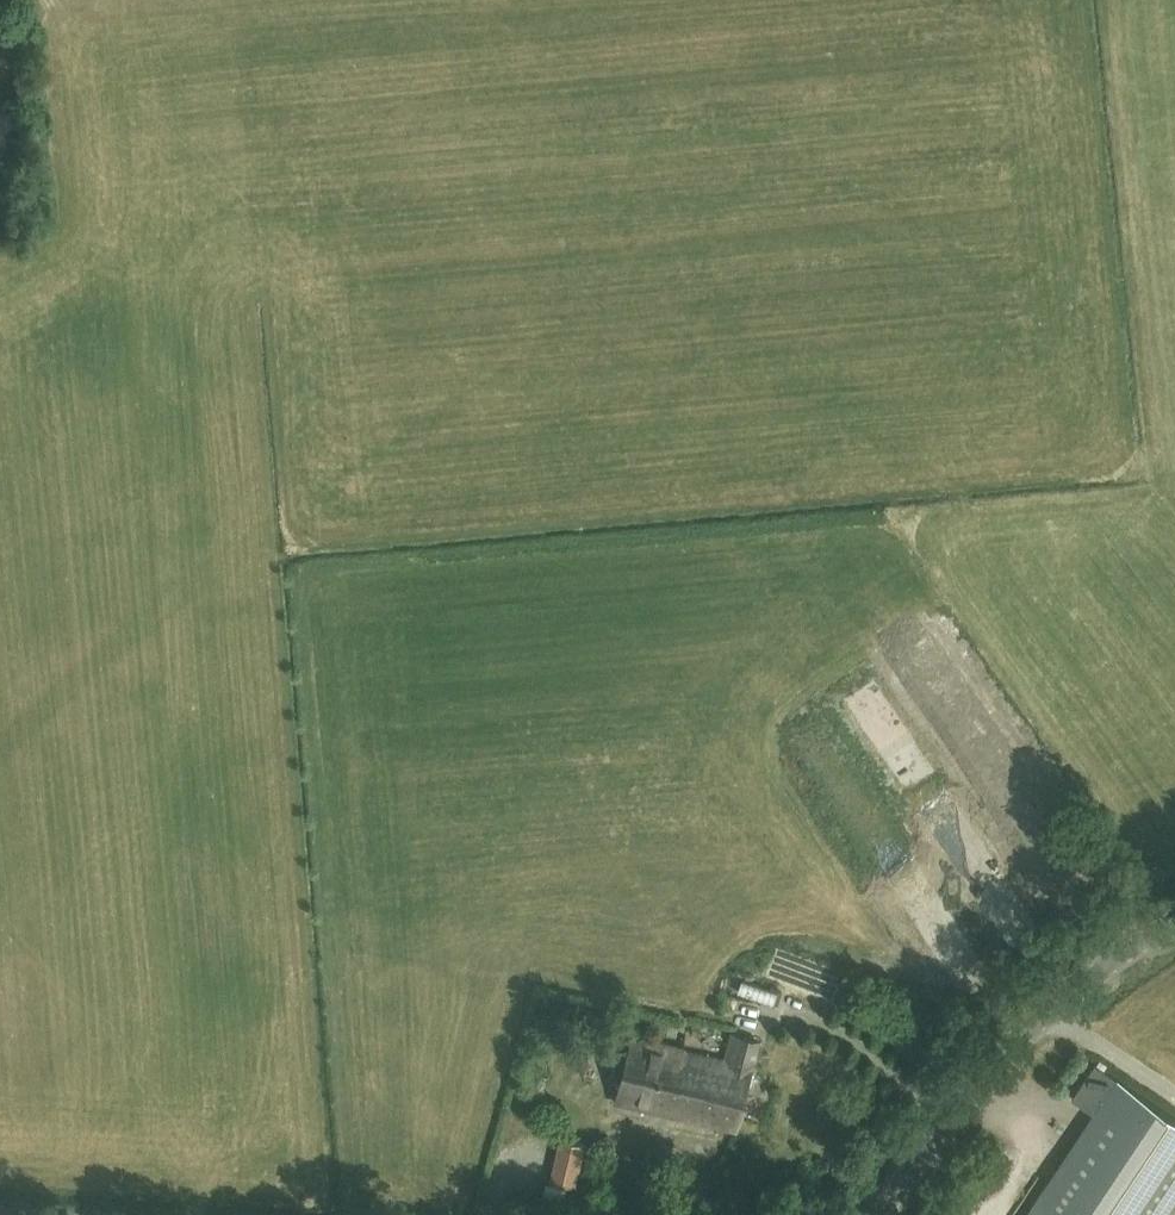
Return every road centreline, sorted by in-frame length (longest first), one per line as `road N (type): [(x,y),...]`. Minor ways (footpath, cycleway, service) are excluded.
road 1 (tertiary): [(888,1214),(1017,1040),(1139,939),(1174,923)]

